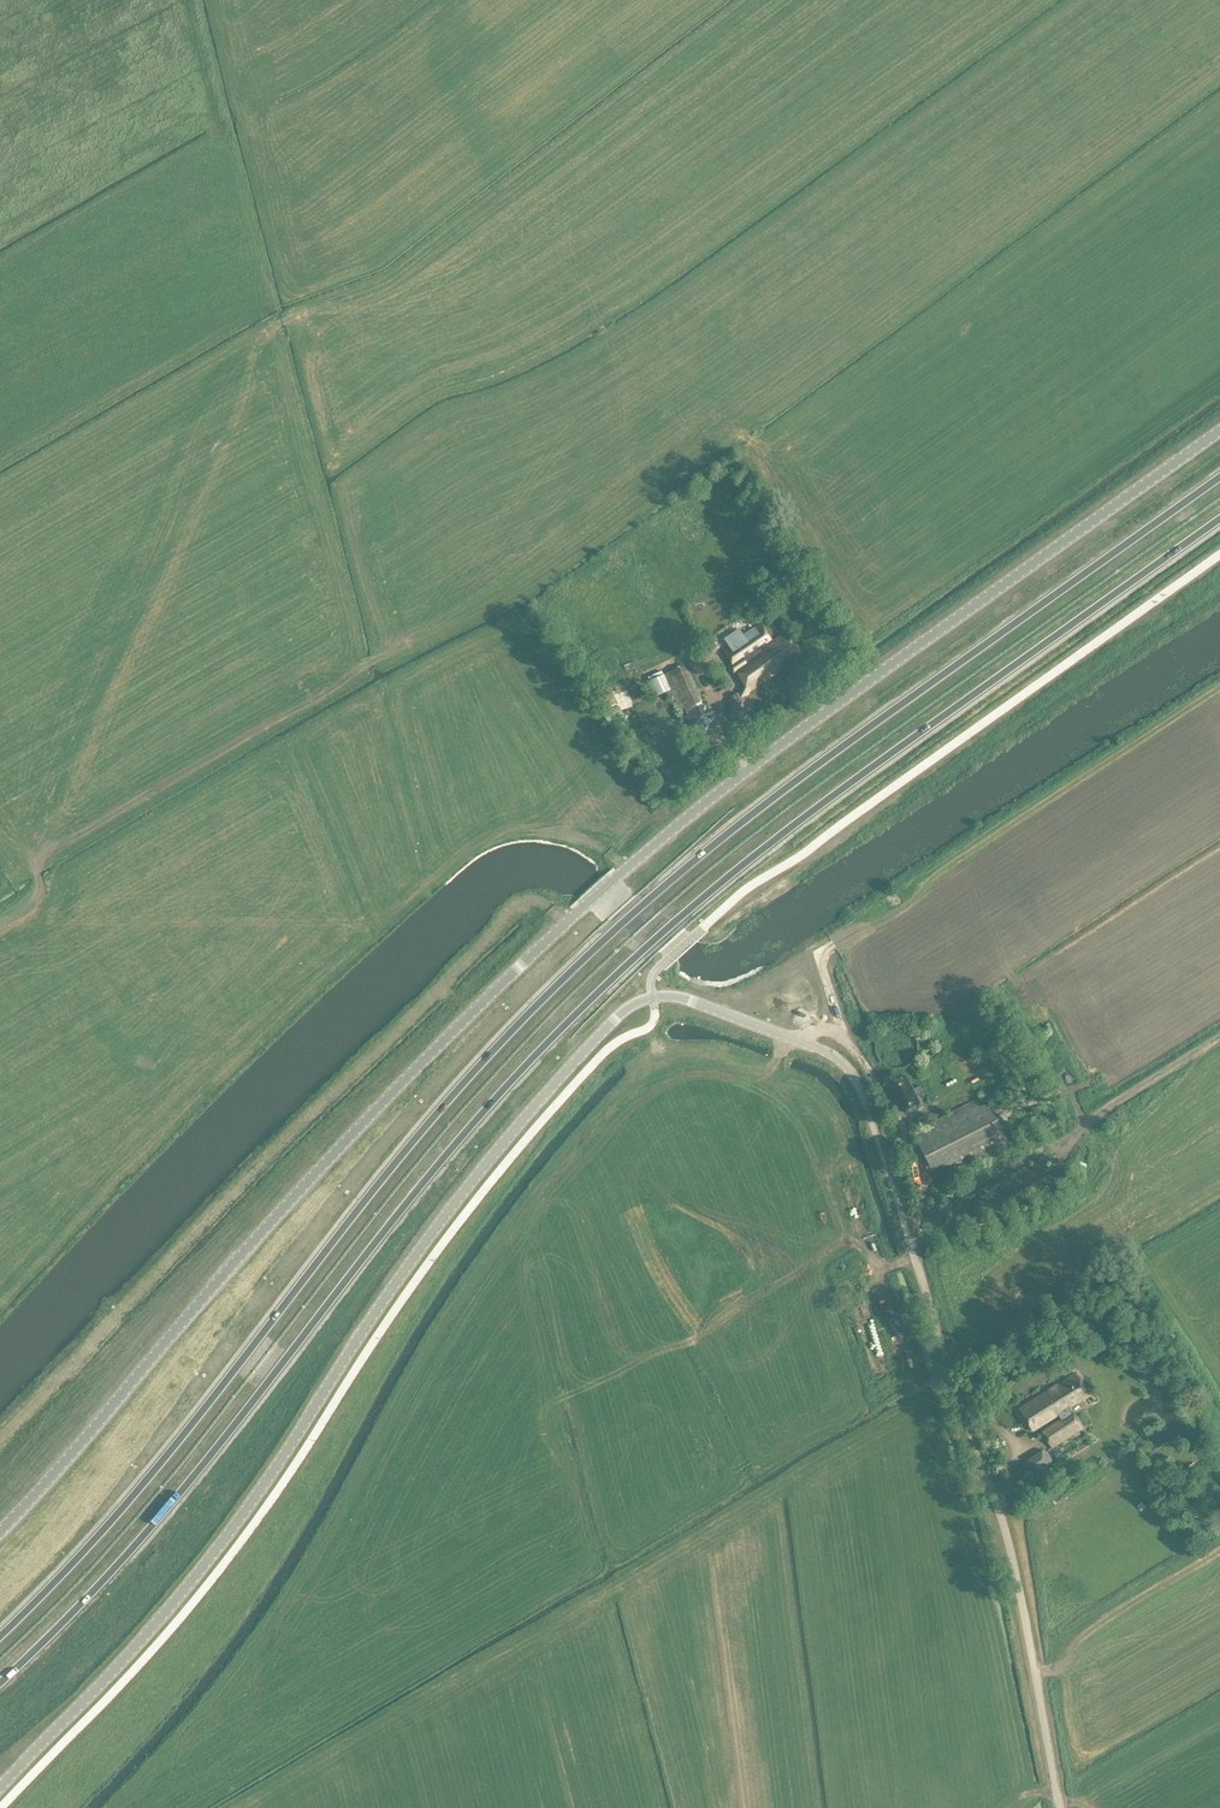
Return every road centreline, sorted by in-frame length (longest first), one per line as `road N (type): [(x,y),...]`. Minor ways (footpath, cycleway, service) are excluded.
road 1 (trunk): [(0,1681),(150,1525),(445,1153),(592,998),(849,781),(1219,517)]
road 2 (trunk): [(1219,475),(849,739),(573,969),(476,1066),(150,1475),(0,1635)]
road 3 (unclassified): [(1219,429),(704,800),(586,904),(297,1192),(0,1532)]
road 4 (unclassified): [(0,1786),(208,1559),(439,1222),(624,1010),(653,996),(686,998),(840,1060),(852,1073)]
road 5 (unclassified): [(1064,1807),(1024,1617),(852,1073)]

